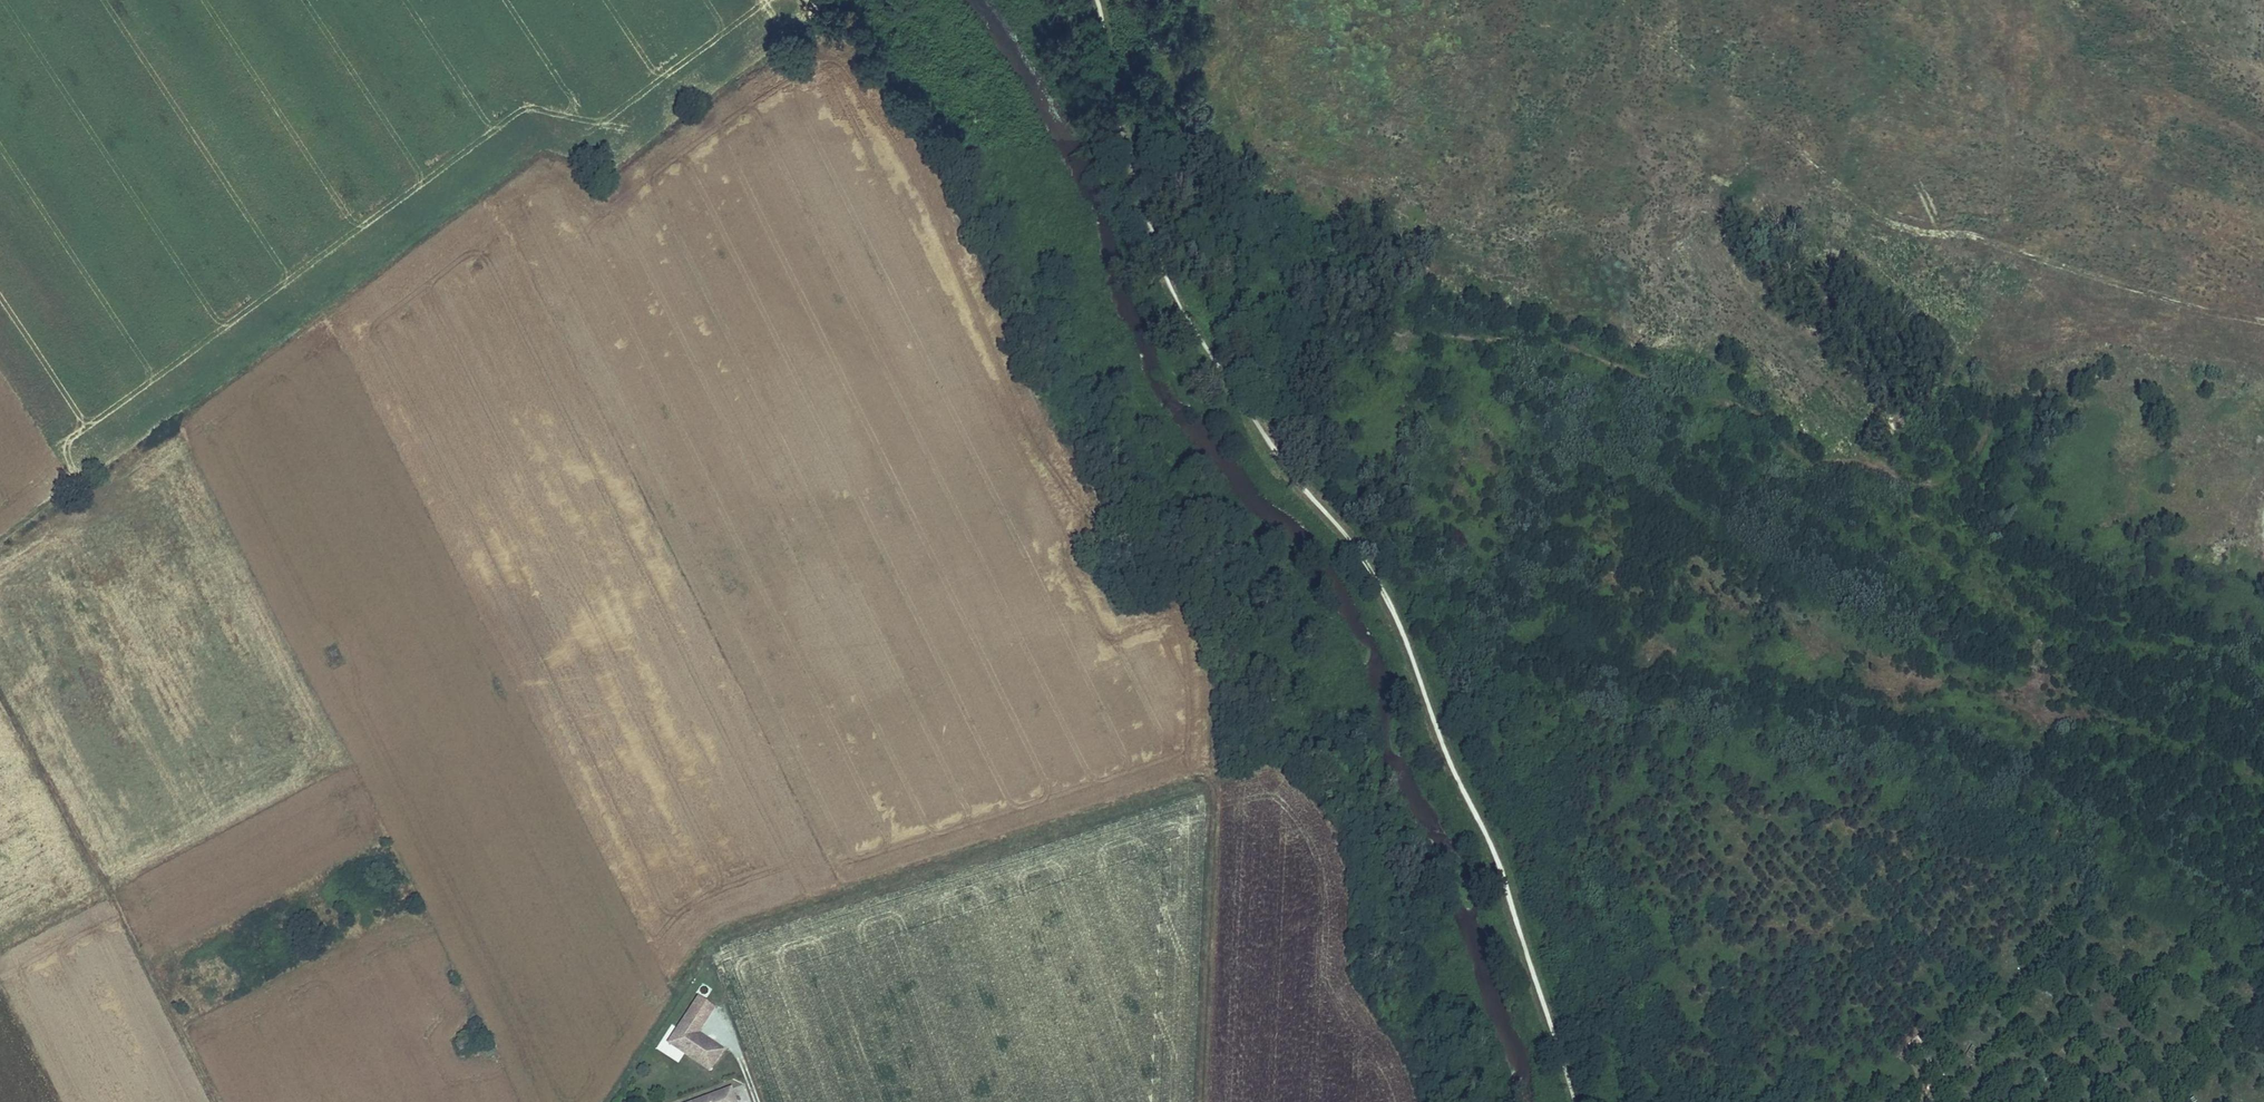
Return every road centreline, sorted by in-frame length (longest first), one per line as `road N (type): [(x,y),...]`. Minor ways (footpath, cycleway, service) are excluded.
road 1 (track): [(0,542),(570,140),(600,180),(814,26)]
road 2 (track): [(1201,1101),(1214,793),(1201,778),(723,931),(659,994)]
road 3 (track): [(0,701),(211,1101)]

